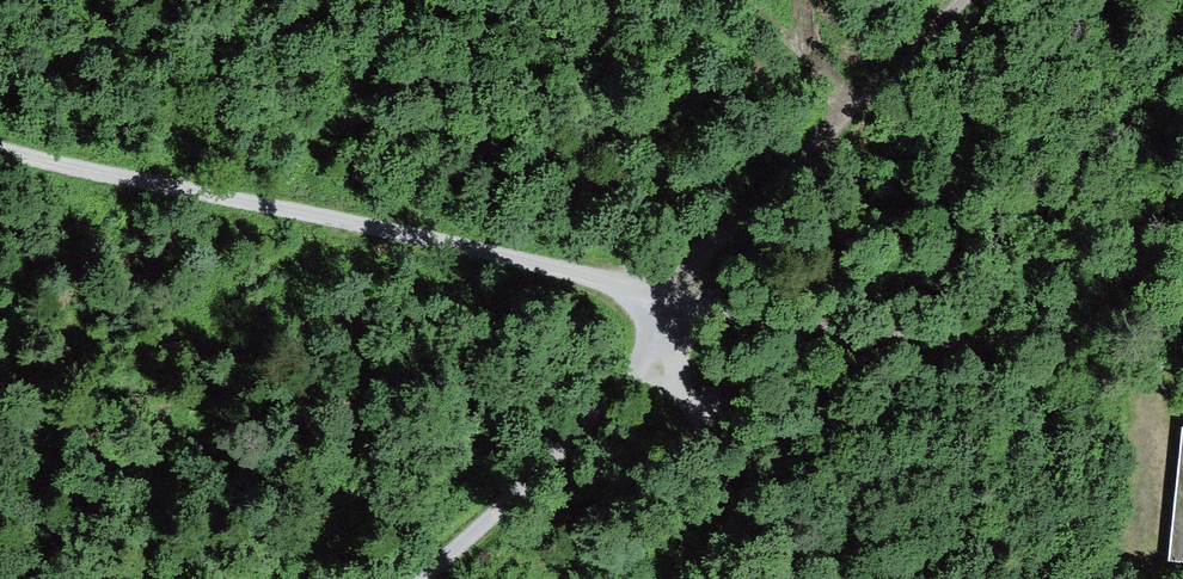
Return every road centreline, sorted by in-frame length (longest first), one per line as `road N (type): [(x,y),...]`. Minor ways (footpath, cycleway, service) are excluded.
road 1 (track): [(671,296),(0,147)]
road 2 (track): [(1182,364),(787,322),(671,296)]
road 3 (track): [(963,0),(708,245),(671,296)]
road 4 (track): [(671,296),(622,383),(421,578)]
road 5 (track): [(765,578),(684,400),(671,296)]

